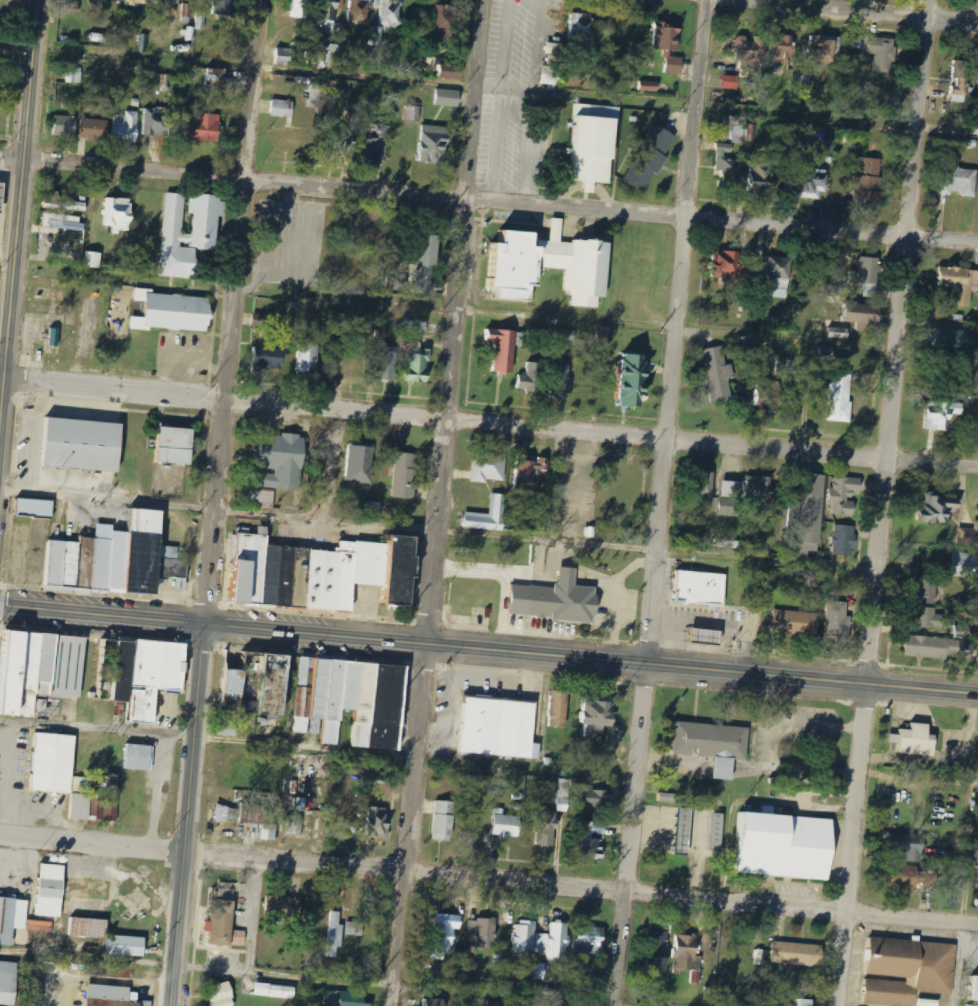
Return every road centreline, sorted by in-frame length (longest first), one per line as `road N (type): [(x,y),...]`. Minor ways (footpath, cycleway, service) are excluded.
road 1 (residential): [(391,1005),(482,0)]
road 2 (residential): [(838,1005),(928,0)]
road 3 (residential): [(617,1005),(706,0)]
road 4 (residential): [(0,834),(977,926)]
road 5 (residential): [(977,470),(0,381)]
road 6 (residential): [(977,247),(0,164)]
road 7 (secondary): [(977,697),(202,624)]
road 8 (residential): [(202,624),(262,0)]
road 9 (secondary): [(0,429),(33,0)]
road 10 (secondary): [(167,1005),(202,624)]
road 11 (residential): [(977,25),(743,0)]
road 12 (secondary): [(202,624),(0,607)]

